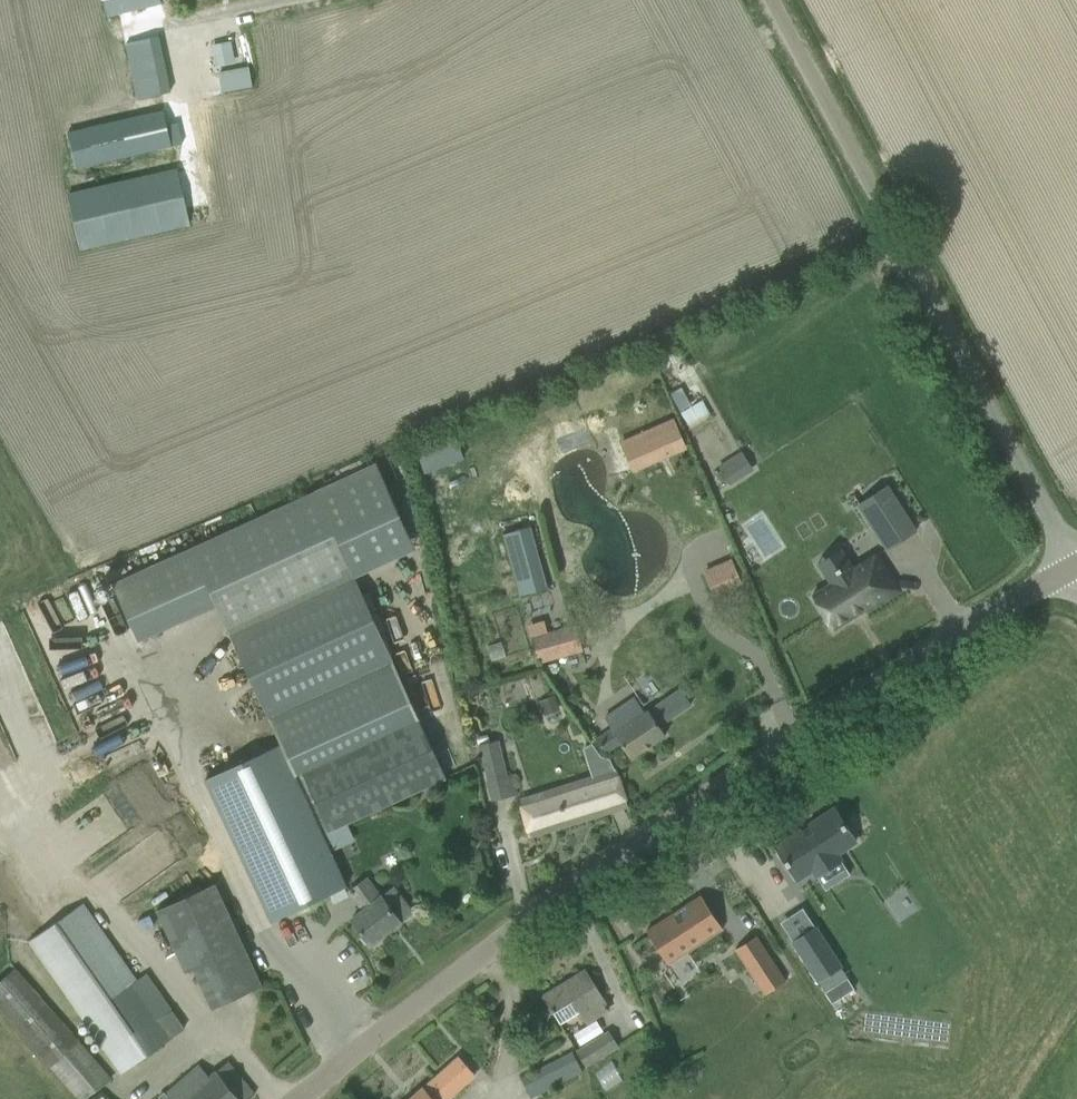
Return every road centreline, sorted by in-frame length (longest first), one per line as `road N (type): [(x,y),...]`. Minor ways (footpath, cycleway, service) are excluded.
road 1 (unclassified): [(294,1098),(482,941),(661,806),(1062,552)]
road 2 (unclassified): [(1062,552),(769,0)]
road 3 (track): [(0,465),(44,544),(45,567),(0,591)]

